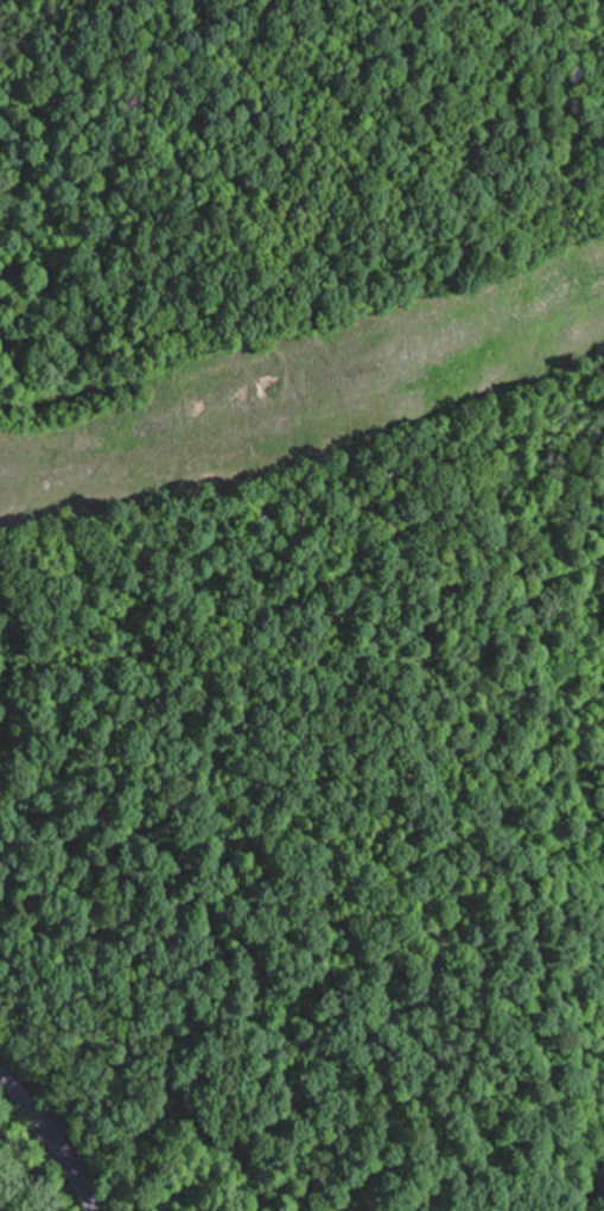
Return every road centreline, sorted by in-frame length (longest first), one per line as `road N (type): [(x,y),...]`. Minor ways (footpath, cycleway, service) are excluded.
road 1 (secondary): [(96,1210),(59,1145),(0,1071)]

